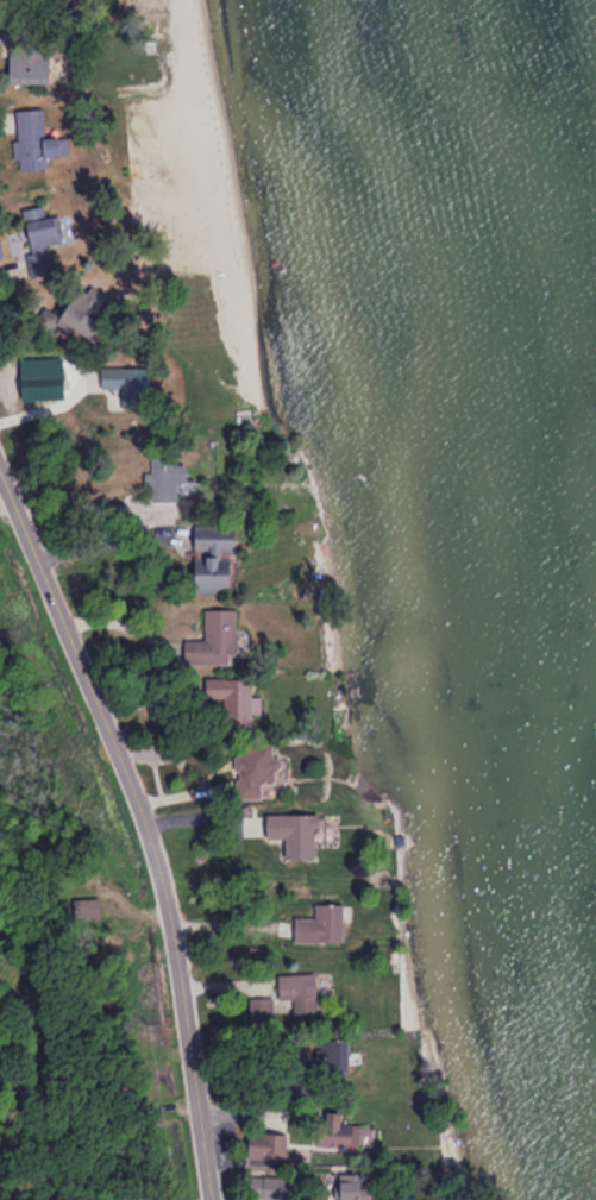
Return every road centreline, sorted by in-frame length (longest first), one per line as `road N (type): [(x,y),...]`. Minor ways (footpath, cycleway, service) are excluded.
road 1 (residential): [(211,1199),(165,909),(145,833),(0,476)]

